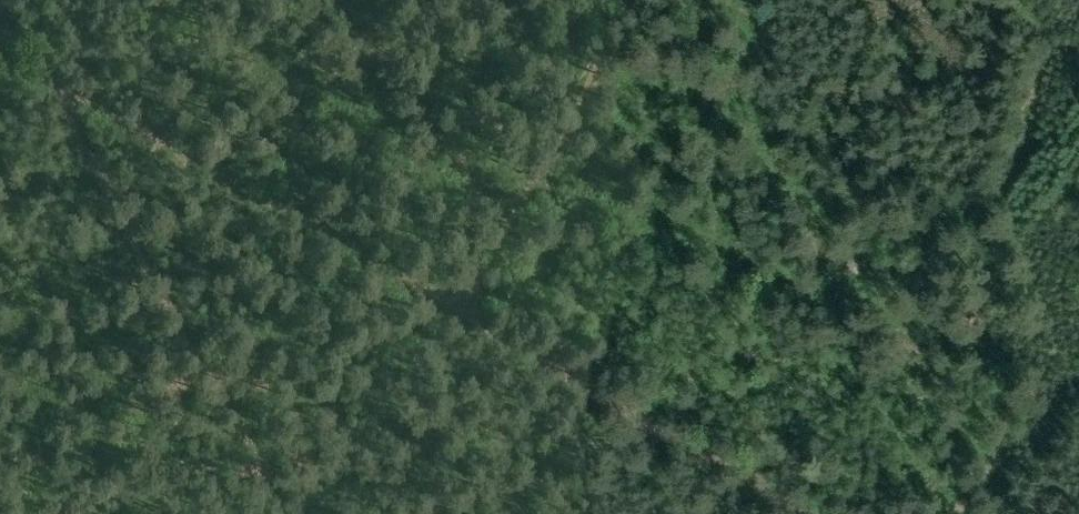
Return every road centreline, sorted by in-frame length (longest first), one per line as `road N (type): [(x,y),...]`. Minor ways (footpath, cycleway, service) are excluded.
road 1 (track): [(811,513),(67,86)]
road 2 (track): [(67,86),(81,144),(126,235),(219,400),(263,461),(252,513)]
road 3 (track): [(647,0),(463,310)]

